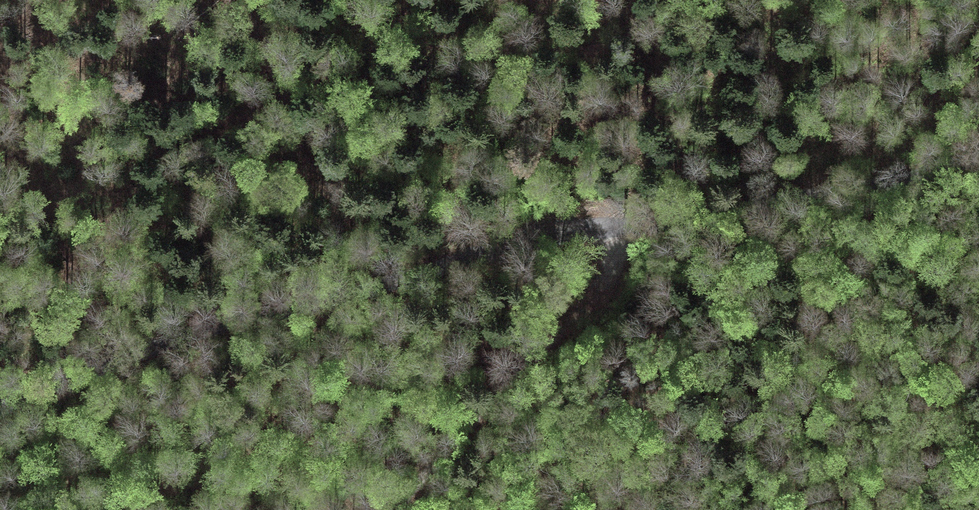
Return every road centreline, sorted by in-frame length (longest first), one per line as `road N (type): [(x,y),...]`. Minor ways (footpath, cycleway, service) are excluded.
road 1 (unclassified): [(978,157),(872,185),(611,227),(241,318),(0,406)]
road 2 (track): [(393,509),(595,296),(611,227)]

